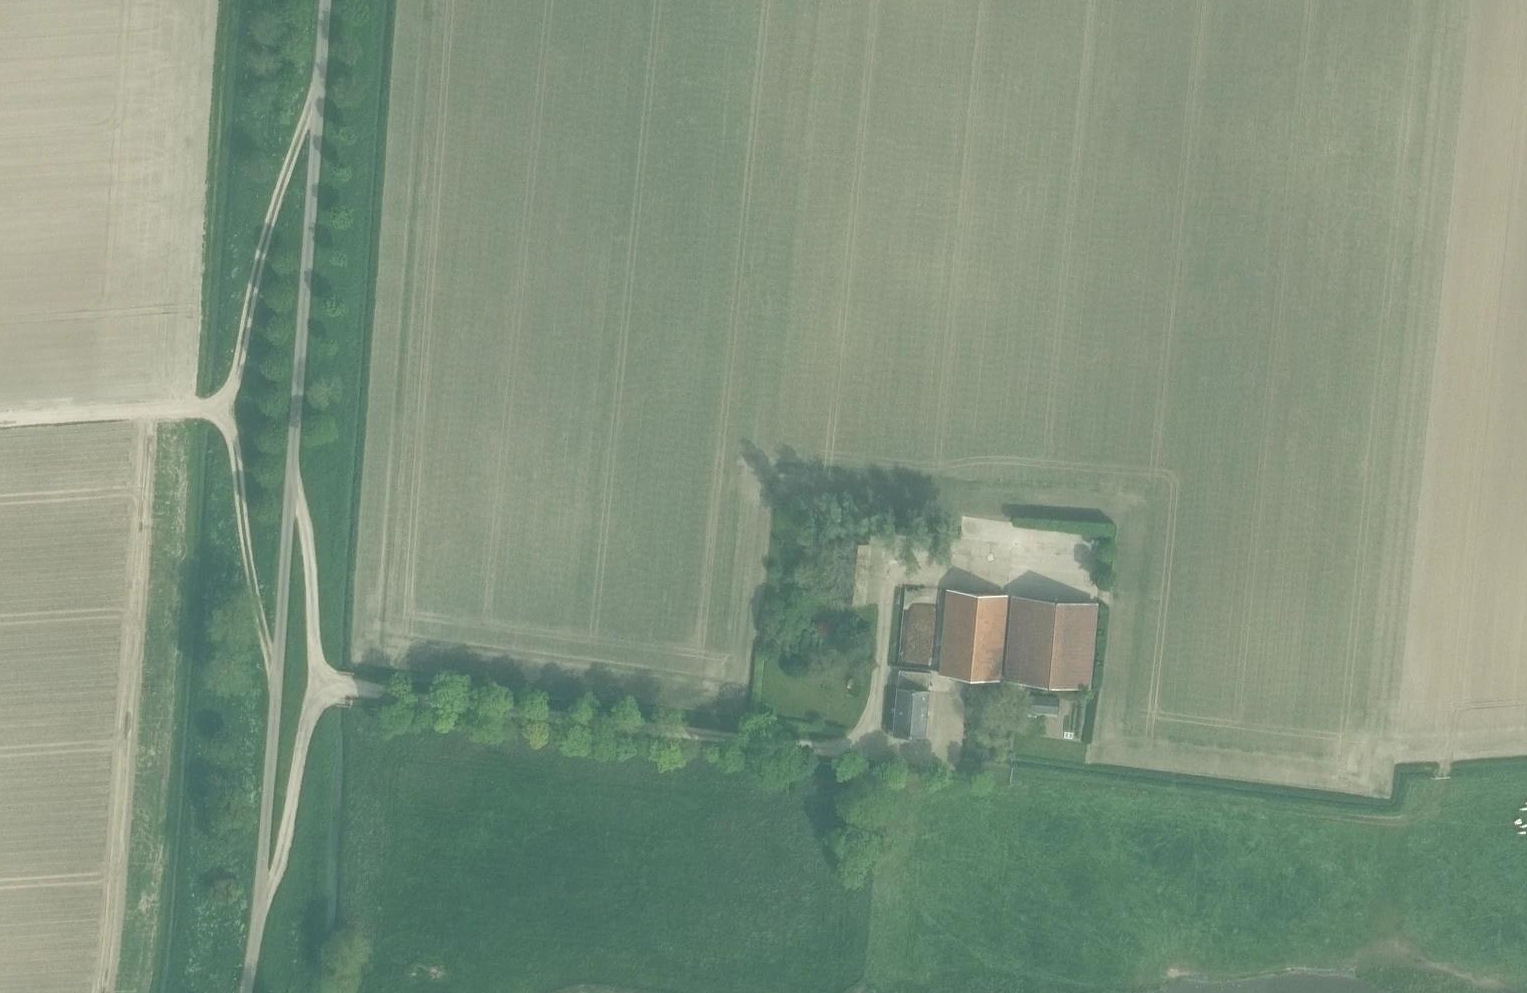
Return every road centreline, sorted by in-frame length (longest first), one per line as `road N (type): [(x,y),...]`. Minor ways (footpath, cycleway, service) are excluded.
road 1 (unclassified): [(276,681),(318,105)]
road 2 (unclassified): [(214,406),(236,382),(268,227),(318,105)]
road 3 (unclassified): [(245,992),(276,681)]
road 4 (unclassified): [(214,406),(233,433),(251,581),(276,681)]
road 5 (unclassified): [(0,420),(214,406)]

